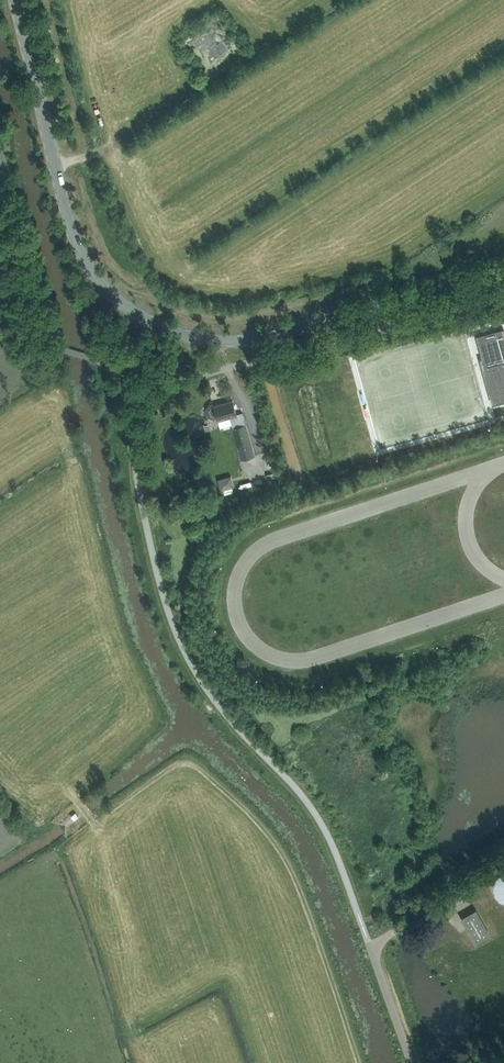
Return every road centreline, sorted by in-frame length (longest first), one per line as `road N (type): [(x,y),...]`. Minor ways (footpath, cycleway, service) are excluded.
road 1 (tertiary): [(503,273),(236,340),(151,322),(108,290),(82,253),(12,0)]
road 2 (unclassified): [(410,1062),(362,926)]

